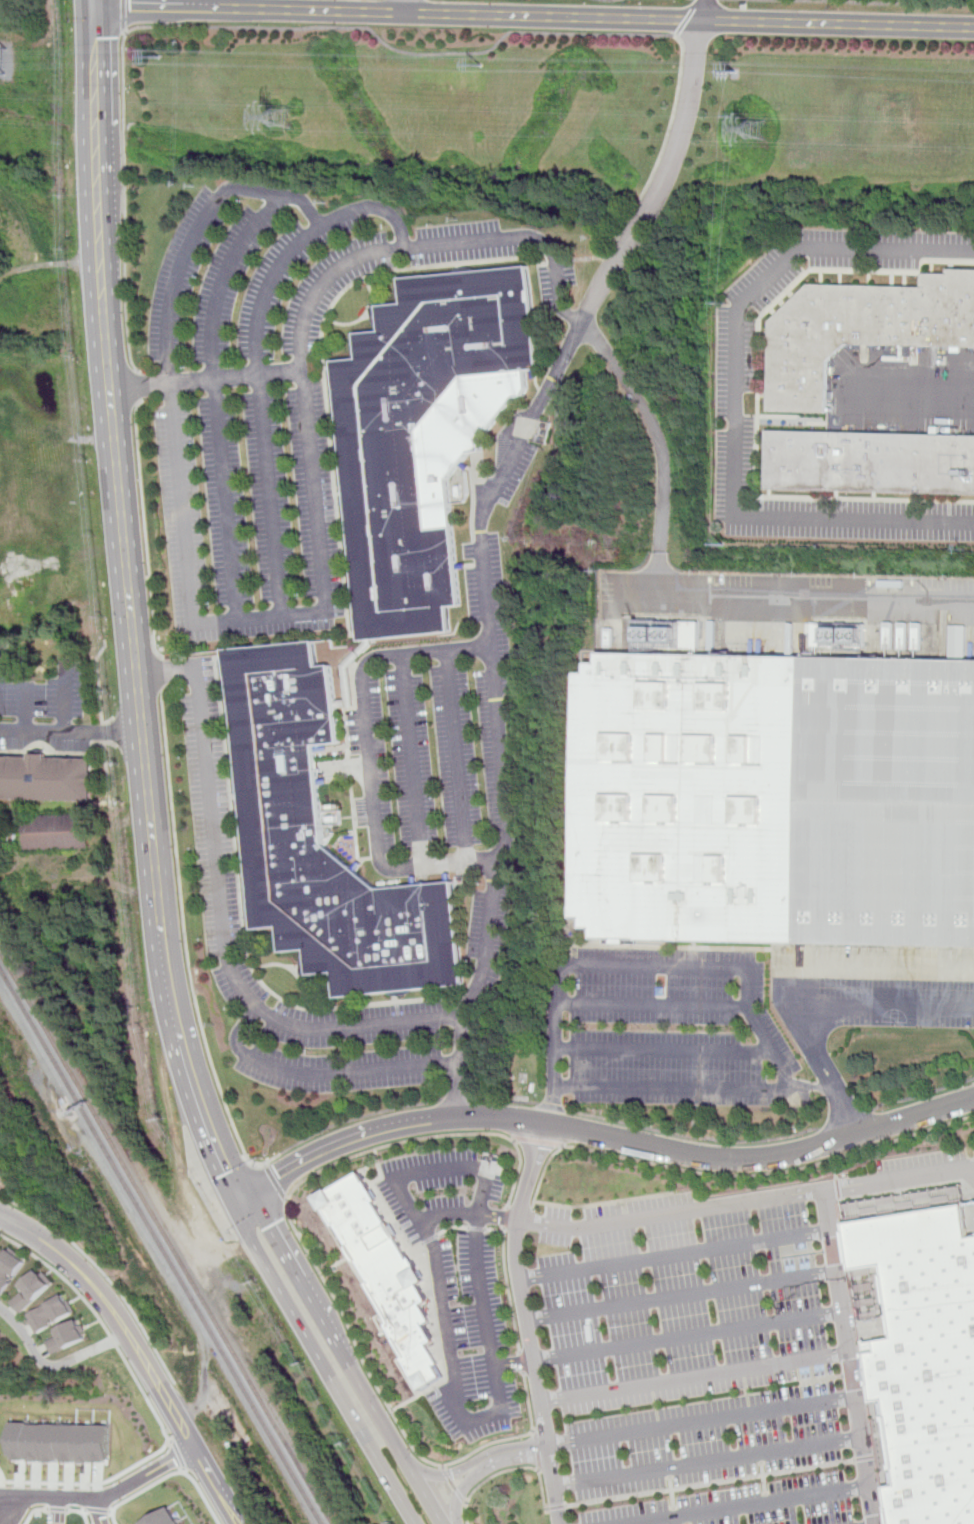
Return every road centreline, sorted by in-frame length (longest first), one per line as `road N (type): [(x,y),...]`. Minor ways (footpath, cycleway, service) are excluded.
road 1 (tertiary): [(973,27),(219,8)]
road 2 (primary): [(161,924),(103,298)]
road 3 (residential): [(460,1119),(531,1122),(707,1158),(765,1159),(973,1099)]
road 4 (tertiary): [(0,1216),(55,1250),(99,1293),(182,1427)]
road 5 (primary): [(243,1198),(258,1253),(360,1430)]
road 6 (residential): [(243,1198),(361,1136),(460,1119)]
road 7 (residential): [(195,1450),(93,1502),(21,1497),(0,1515)]
road 8 (primary): [(354,1371),(271,1225),(243,1198)]
road 9 (primary): [(243,1198),(209,1128),(182,1043)]
road 10 (primary): [(96,156),(92,6)]
road 11 (primary): [(103,298),(96,156)]
road 12 (primary): [(182,1043),(161,924)]

